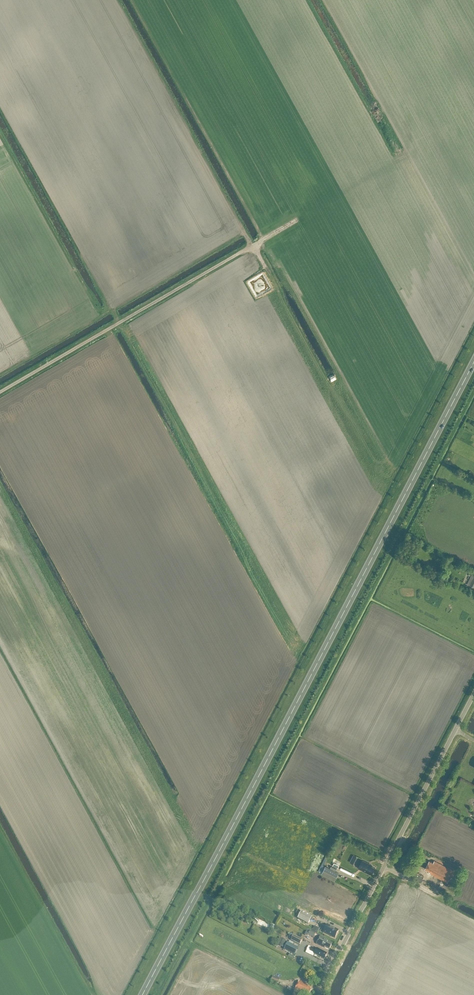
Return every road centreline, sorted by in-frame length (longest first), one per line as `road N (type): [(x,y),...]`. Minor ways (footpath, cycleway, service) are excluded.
road 1 (trunk): [(145,994),(473,364)]
road 2 (tertiary): [(323,994),(473,693)]
road 3 (unclassified): [(262,234),(0,385)]

